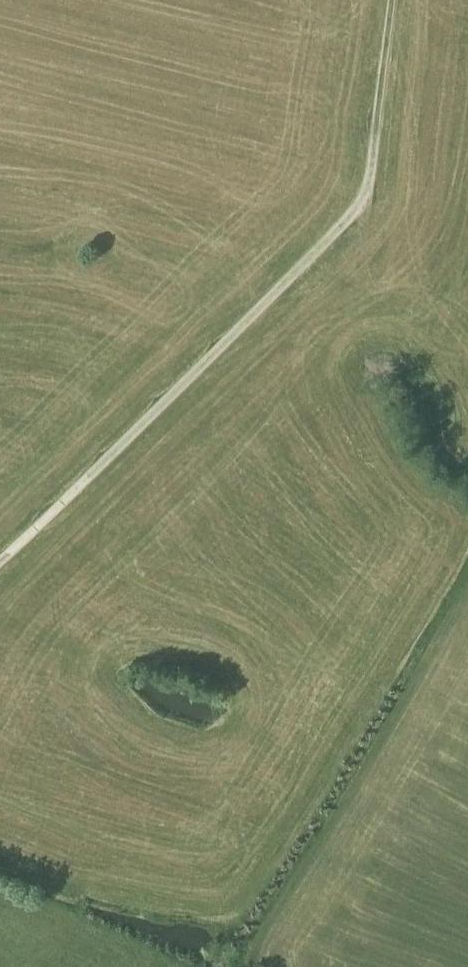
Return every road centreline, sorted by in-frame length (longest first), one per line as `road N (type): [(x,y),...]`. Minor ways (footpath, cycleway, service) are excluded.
road 1 (track): [(0,561),(368,199),(394,0)]

